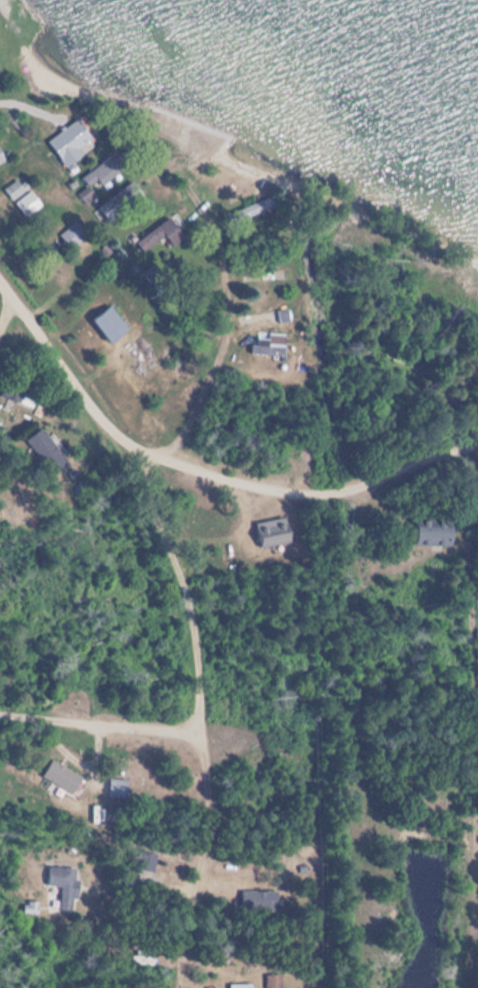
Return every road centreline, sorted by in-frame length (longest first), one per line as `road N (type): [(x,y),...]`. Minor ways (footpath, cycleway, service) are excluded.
road 1 (residential): [(161,457),(145,486),(182,599),(202,735),(179,987)]
road 2 (residential): [(161,457),(305,492),(381,479),(477,440)]
road 3 (residential): [(161,457),(210,388),(222,312),(221,251),(208,218)]
road 4 (track): [(477,455),(470,572),(477,712)]
road 5 (residential): [(161,457),(113,435),(0,285)]
road 6 (residential): [(0,710),(202,735)]
road 7 (track): [(477,806),(476,987)]

